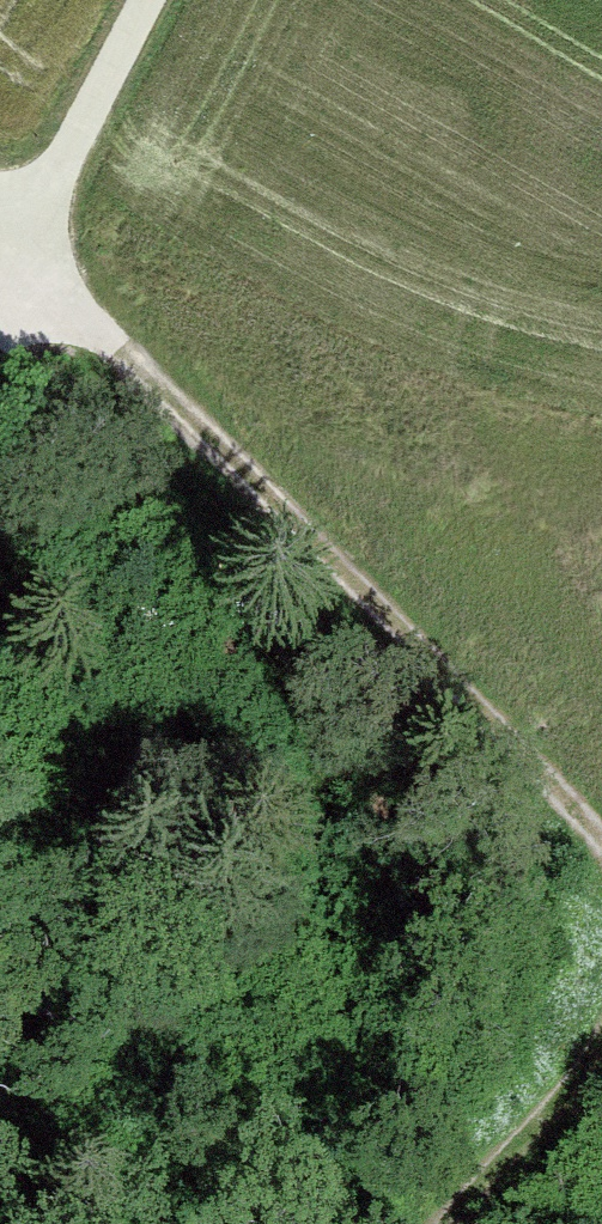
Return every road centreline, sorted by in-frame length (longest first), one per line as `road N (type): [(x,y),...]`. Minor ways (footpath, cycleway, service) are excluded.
road 1 (track): [(19,238),(601,848)]
road 2 (track): [(19,238),(146,0)]
road 3 (track): [(518,1223),(601,1074)]

